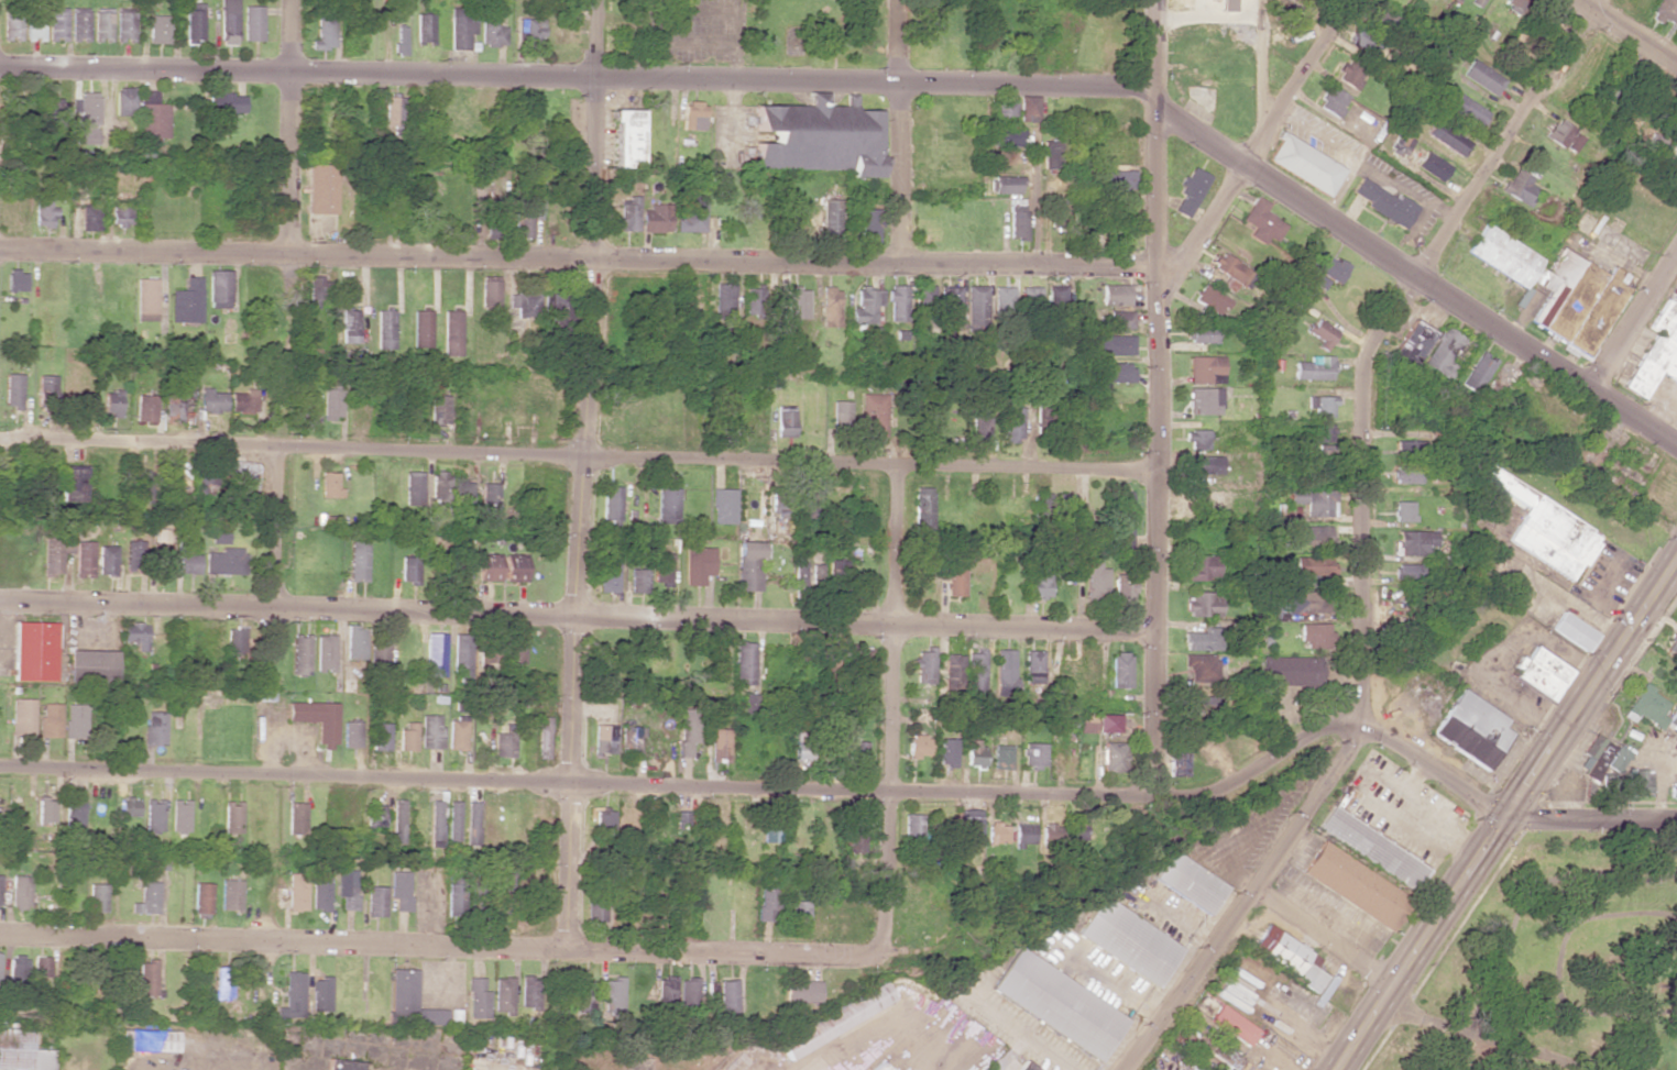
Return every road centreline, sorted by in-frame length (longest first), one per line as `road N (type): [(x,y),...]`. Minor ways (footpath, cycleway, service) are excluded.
road 1 (residential): [(1155,100),(1117,86),(0,66)]
road 2 (residential): [(1157,472),(0,440)]
road 3 (residential): [(1155,633),(0,602)]
road 4 (residential): [(1155,267),(0,249)]
road 5 (tertiary): [(1150,797),(0,771)]
road 6 (residential): [(592,0),(567,952)]
road 7 (residential): [(883,959),(0,936)]
road 8 (tertiary): [(1150,797),(1154,0)]
road 9 (residential): [(1597,0),(1370,357),(1357,722)]
road 10 (residential): [(1676,441),(1155,100)]
road 11 (residential): [(897,466),(883,959)]
road 12 (residential): [(276,449),(261,941)]
road 13 (residential): [(1357,722),(1256,891),(1128,1069)]
road 14 (residential): [(1348,0),(1176,258),(1155,267)]
road 15 (secondary): [(1676,559),(1505,818)]
road 16 (secondary): [(1505,818),(1334,1069)]
road 17 (residential): [(906,0),(902,263)]
road 18 (residential): [(291,0),(285,254)]
road 19 (tertiary): [(1150,797),(1224,786),(1323,727),(1357,722)]
road 20 (tertiary): [(1505,818),(1357,722)]
road 21 (tertiary): [(1676,818),(1505,818)]
road 22 (residential): [(1391,989),(1256,891)]
road 23 (residential): [(1676,254),(1592,387)]
road 24 (residential): [(1263,0),(1262,133)]
road 25 (residential): [(1035,266),(1035,139)]
road 26 (residential): [(1676,64),(1574,0)]

